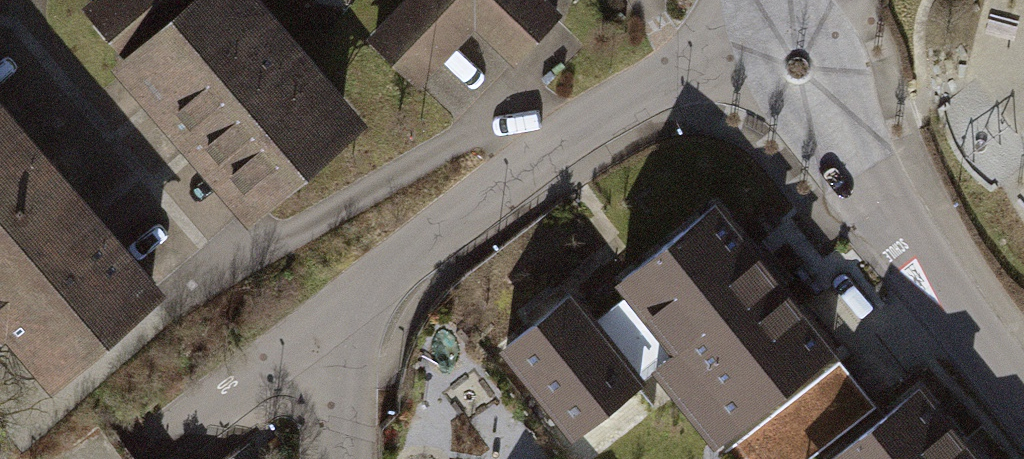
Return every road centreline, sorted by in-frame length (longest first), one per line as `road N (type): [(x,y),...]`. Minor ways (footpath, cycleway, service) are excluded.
road 1 (tertiary): [(783,23),(858,179),(1023,400)]
road 2 (residential): [(684,74),(499,184),(403,253),(361,299)]
road 3 (residential): [(142,458),(361,299)]
road 4 (residential): [(361,299),(348,353),(347,458)]

